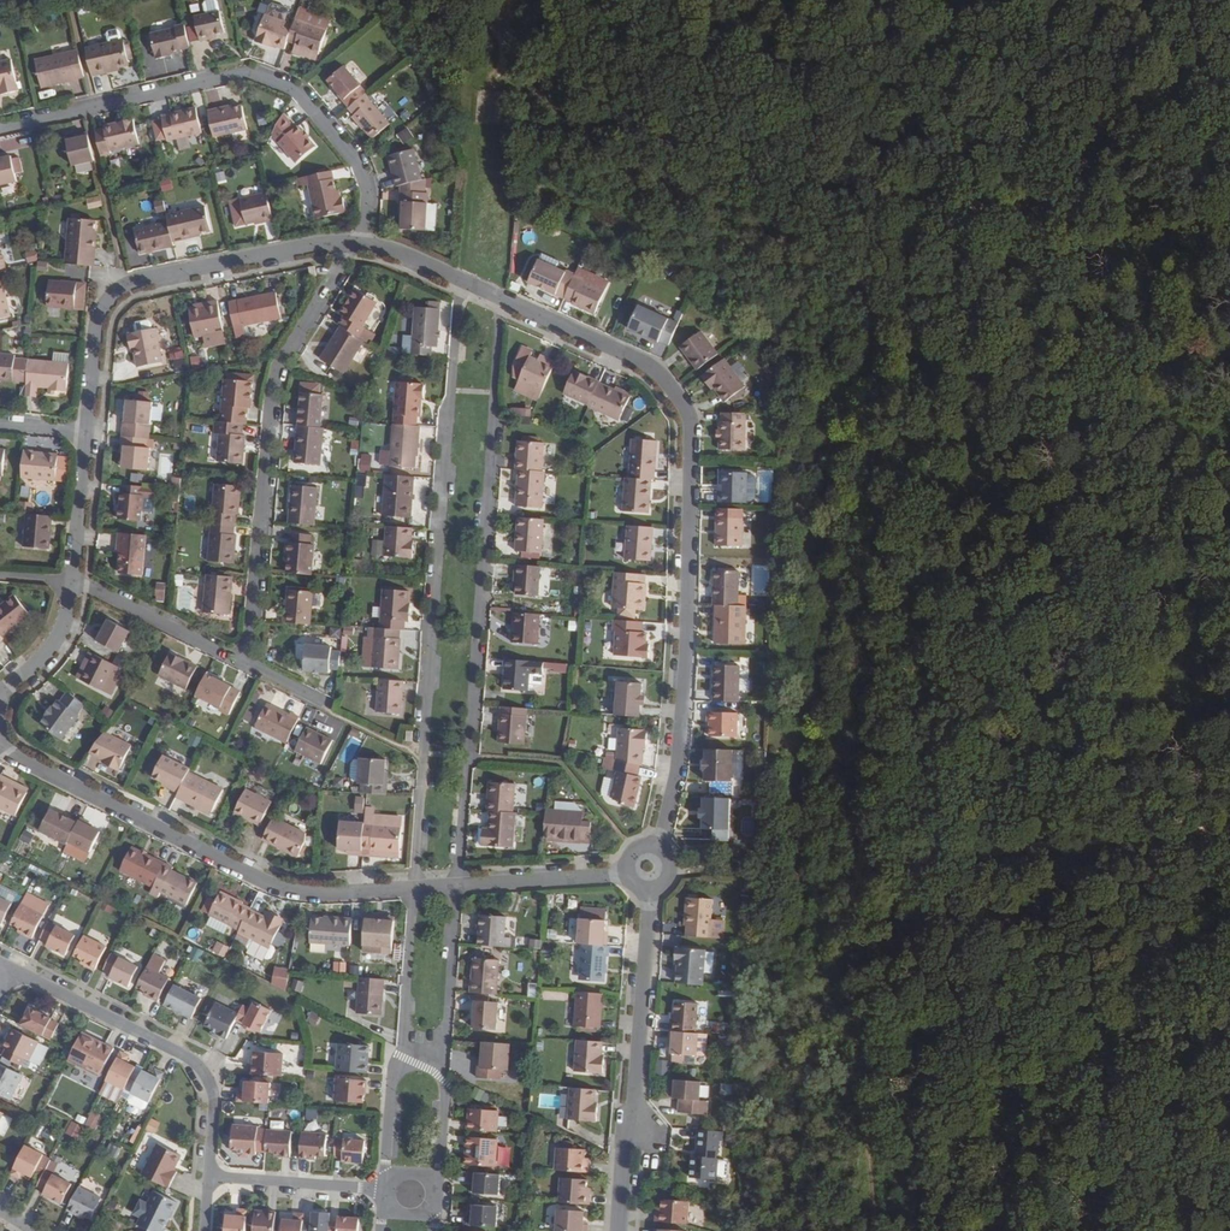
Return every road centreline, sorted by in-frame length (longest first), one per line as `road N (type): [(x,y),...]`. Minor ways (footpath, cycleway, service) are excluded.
road 1 (track): [(878,1230),(851,997),(878,337),(872,305),(857,277),(809,236),(649,168),(513,73),(498,39)]
road 2 (residential): [(502,297),(643,362),(683,401),(692,427),(684,727),(659,847)]
road 3 (residential): [(460,276),(416,889)]
road 4 (residential): [(458,886),(502,297)]
road 5 (residential): [(0,129),(260,73),(299,90),(360,164),(370,191),(359,240)]
road 6 (residential): [(416,889),(279,890),(0,743)]
road 7 (residential): [(359,240),(274,378),(248,663)]
road 8 (residential): [(86,435),(97,313),(126,283),(359,240)]
road 9 (residential): [(618,1230),(651,893)]
road 10 (residential): [(209,1175),(215,1095),(190,1058),(12,970)]
road 11 (track): [(1229,828),(935,852)]
road 12 (track): [(935,852),(673,866)]
road 13 (residential): [(248,663),(74,580)]
road 14 (residential): [(442,1078),(458,886)]
road 15 (residential): [(209,1175),(385,1188)]
road 16 (residential): [(416,889),(406,1058)]
road 17 (residential): [(625,873),(458,886)]
road 18 (residential): [(74,580),(86,435)]
road 19 (residential): [(0,699),(52,649),(74,580)]
road 20 (residential): [(406,1058),(393,1082),(386,1174)]

